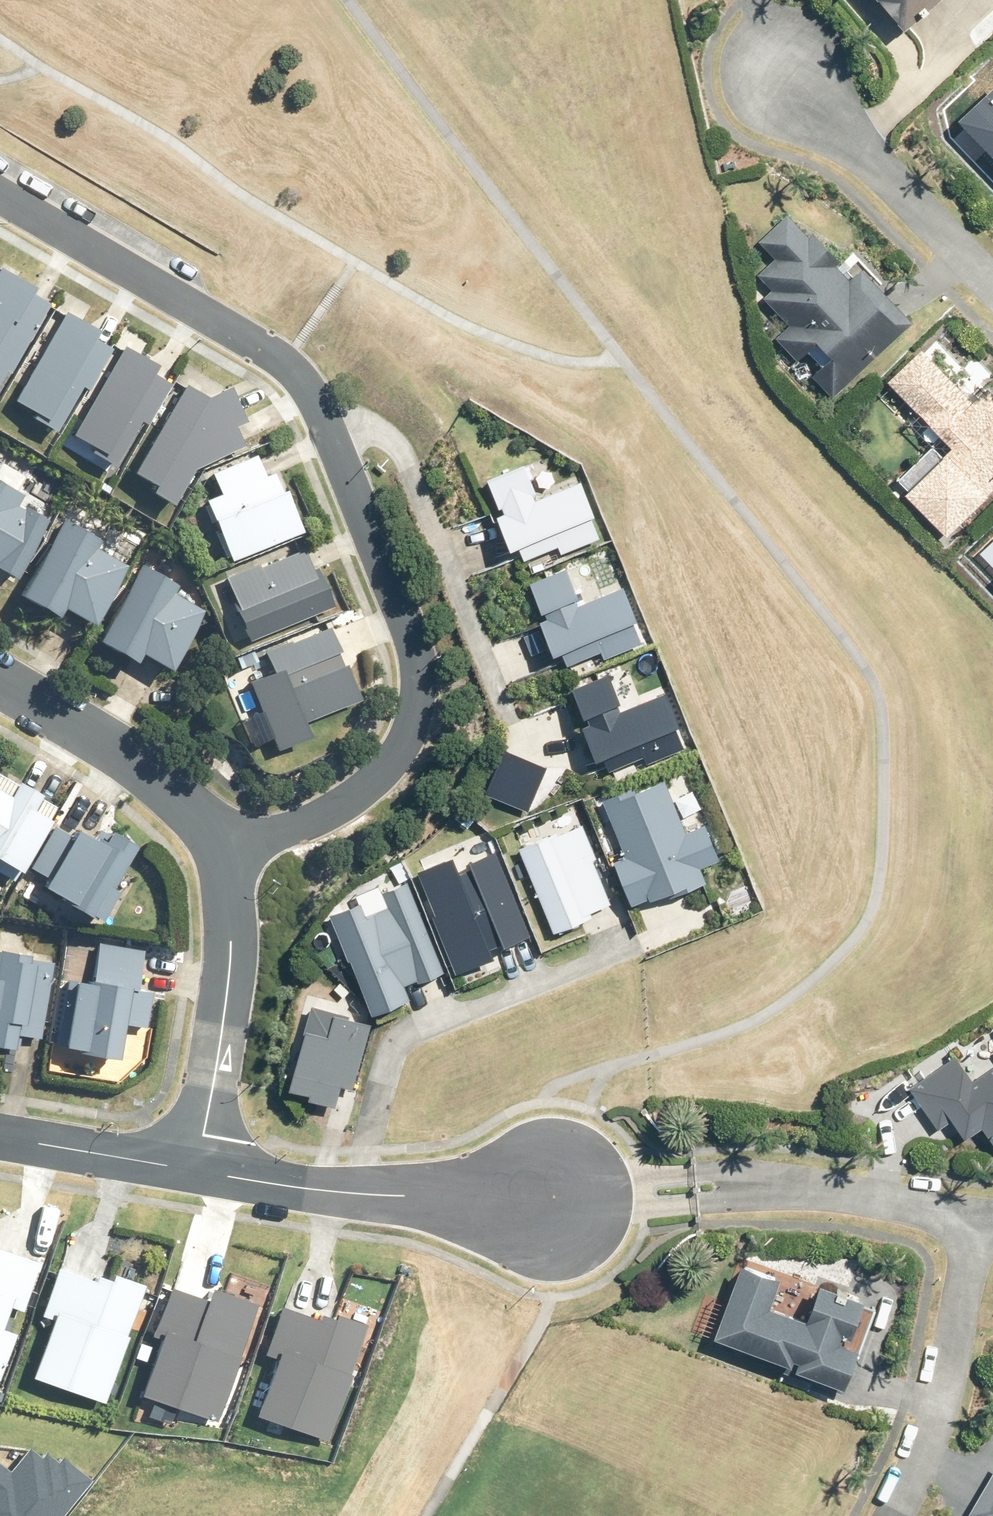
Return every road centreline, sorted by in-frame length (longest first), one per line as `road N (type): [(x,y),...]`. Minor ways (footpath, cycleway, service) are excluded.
road 1 (residential): [(0,200),(297,370),(311,386),(412,641),(419,700),(391,763),(329,810),(227,856)]
road 2 (residential): [(978,1219),(695,1188),(548,1202),(299,1188),(195,1171)]
road 3 (residential): [(195,1171),(229,966),(227,856)]
road 4 (residential): [(978,1219),(915,1464),(889,1515)]
road 5 (residential): [(776,82),(849,143),(992,289)]
road 6 (residential): [(227,856),(181,801),(0,684)]
road 7 (residential): [(195,1171),(0,1139)]

